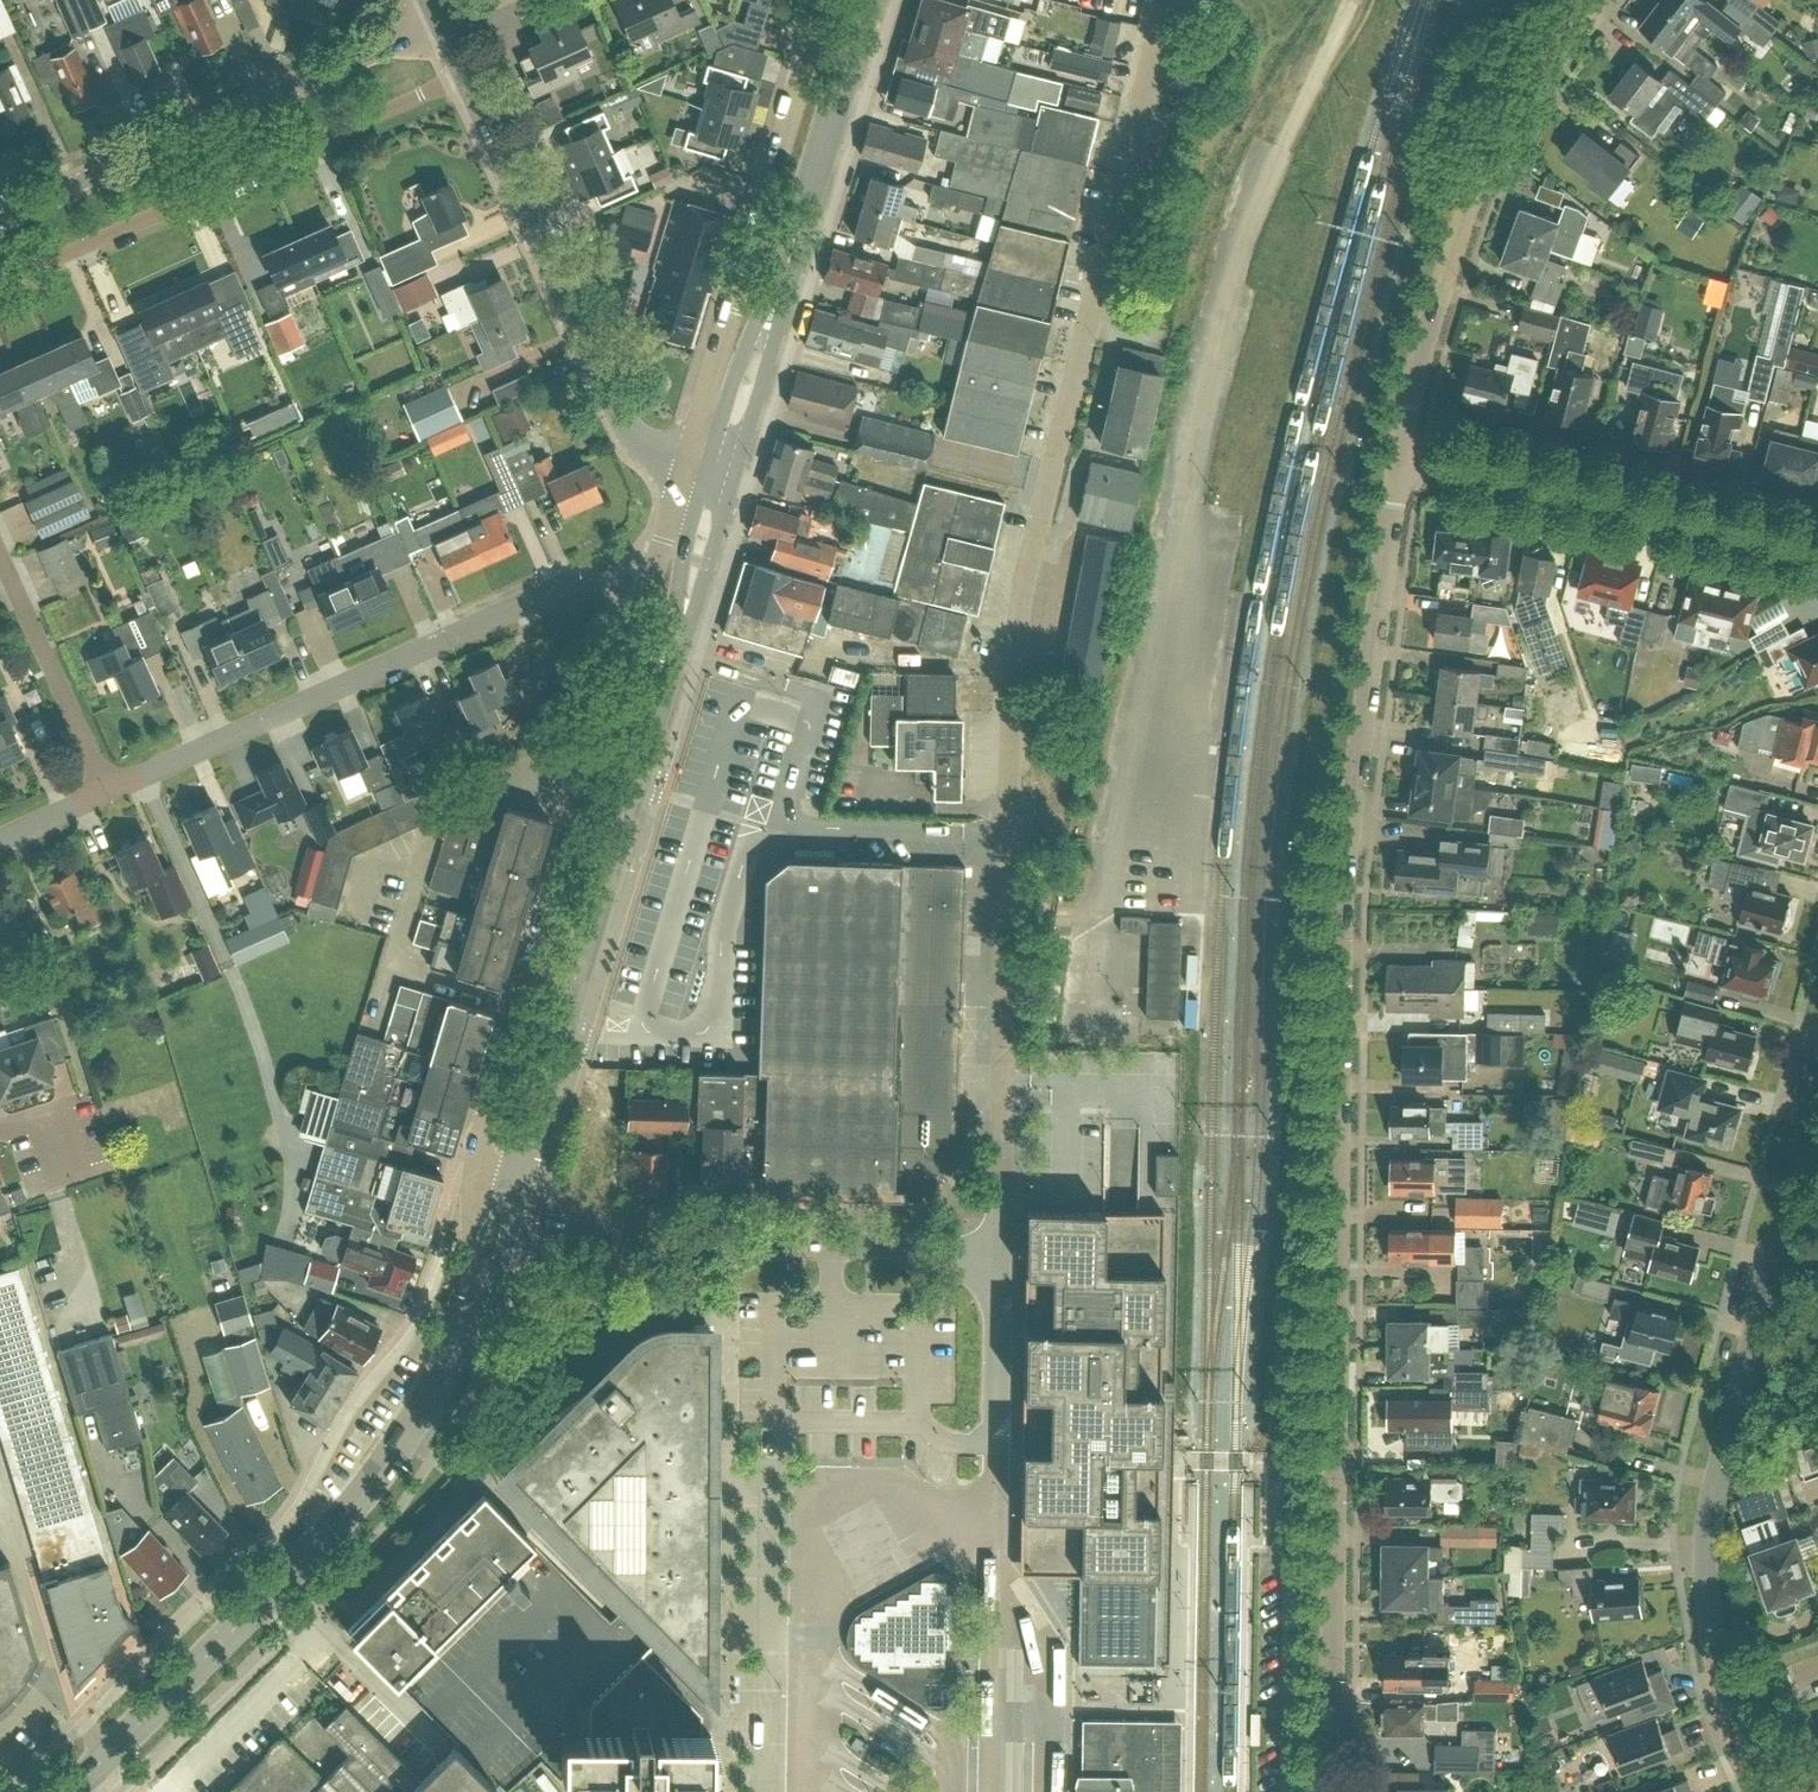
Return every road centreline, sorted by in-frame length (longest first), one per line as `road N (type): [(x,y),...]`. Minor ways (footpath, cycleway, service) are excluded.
road 1 (unclassified): [(1334,1791),(1341,886),(1398,457)]
road 2 (residential): [(1000,1252),(1007,832),(1020,606),(1165,0)]
road 3 (secondary): [(68,1791),(395,1456),(474,1308),(504,1220)]
road 4 (residential): [(649,588),(467,1190),(473,1209),(504,1220)]
road 5 (unclassified): [(1817,1093),(1713,1496),(1707,1584),(1731,1699)]
road 6 (secondary): [(504,1220),(676,638)]
road 7 (residential): [(106,787),(581,578),(649,588)]
road 8 (residential): [(0,283),(466,71)]
road 9 (unclassified): [(1398,457),(1438,289),(1495,124),(1593,0)]
road 10 (residential): [(1000,1252),(585,1236),(504,1220)]
road 11 (residential): [(823,0),(687,465)]
road 12 (unclassified): [(0,217),(442,20)]
road 13 (unclassified): [(687,465),(640,438),(466,71)]
road 14 (residential): [(1817,554),(1398,457)]
road 15 (secondary): [(780,288),(866,0)]
road 16 (residential): [(106,787),(0,559)]
road 17 (secondary): [(780,288),(749,332),(706,471)]
road 18 (secondary): [(733,479),(776,334),(780,288)]
road 19 (residential): [(996,1442),(1000,1252)]
road 20 (secondary): [(706,471),(671,618),(676,638)]
road 21 (secondary): [(676,638),(689,620),(733,479)]
road 22 (track): [(1351,0),(1279,142)]
road 23 (residential): [(687,465),(649,588)]

